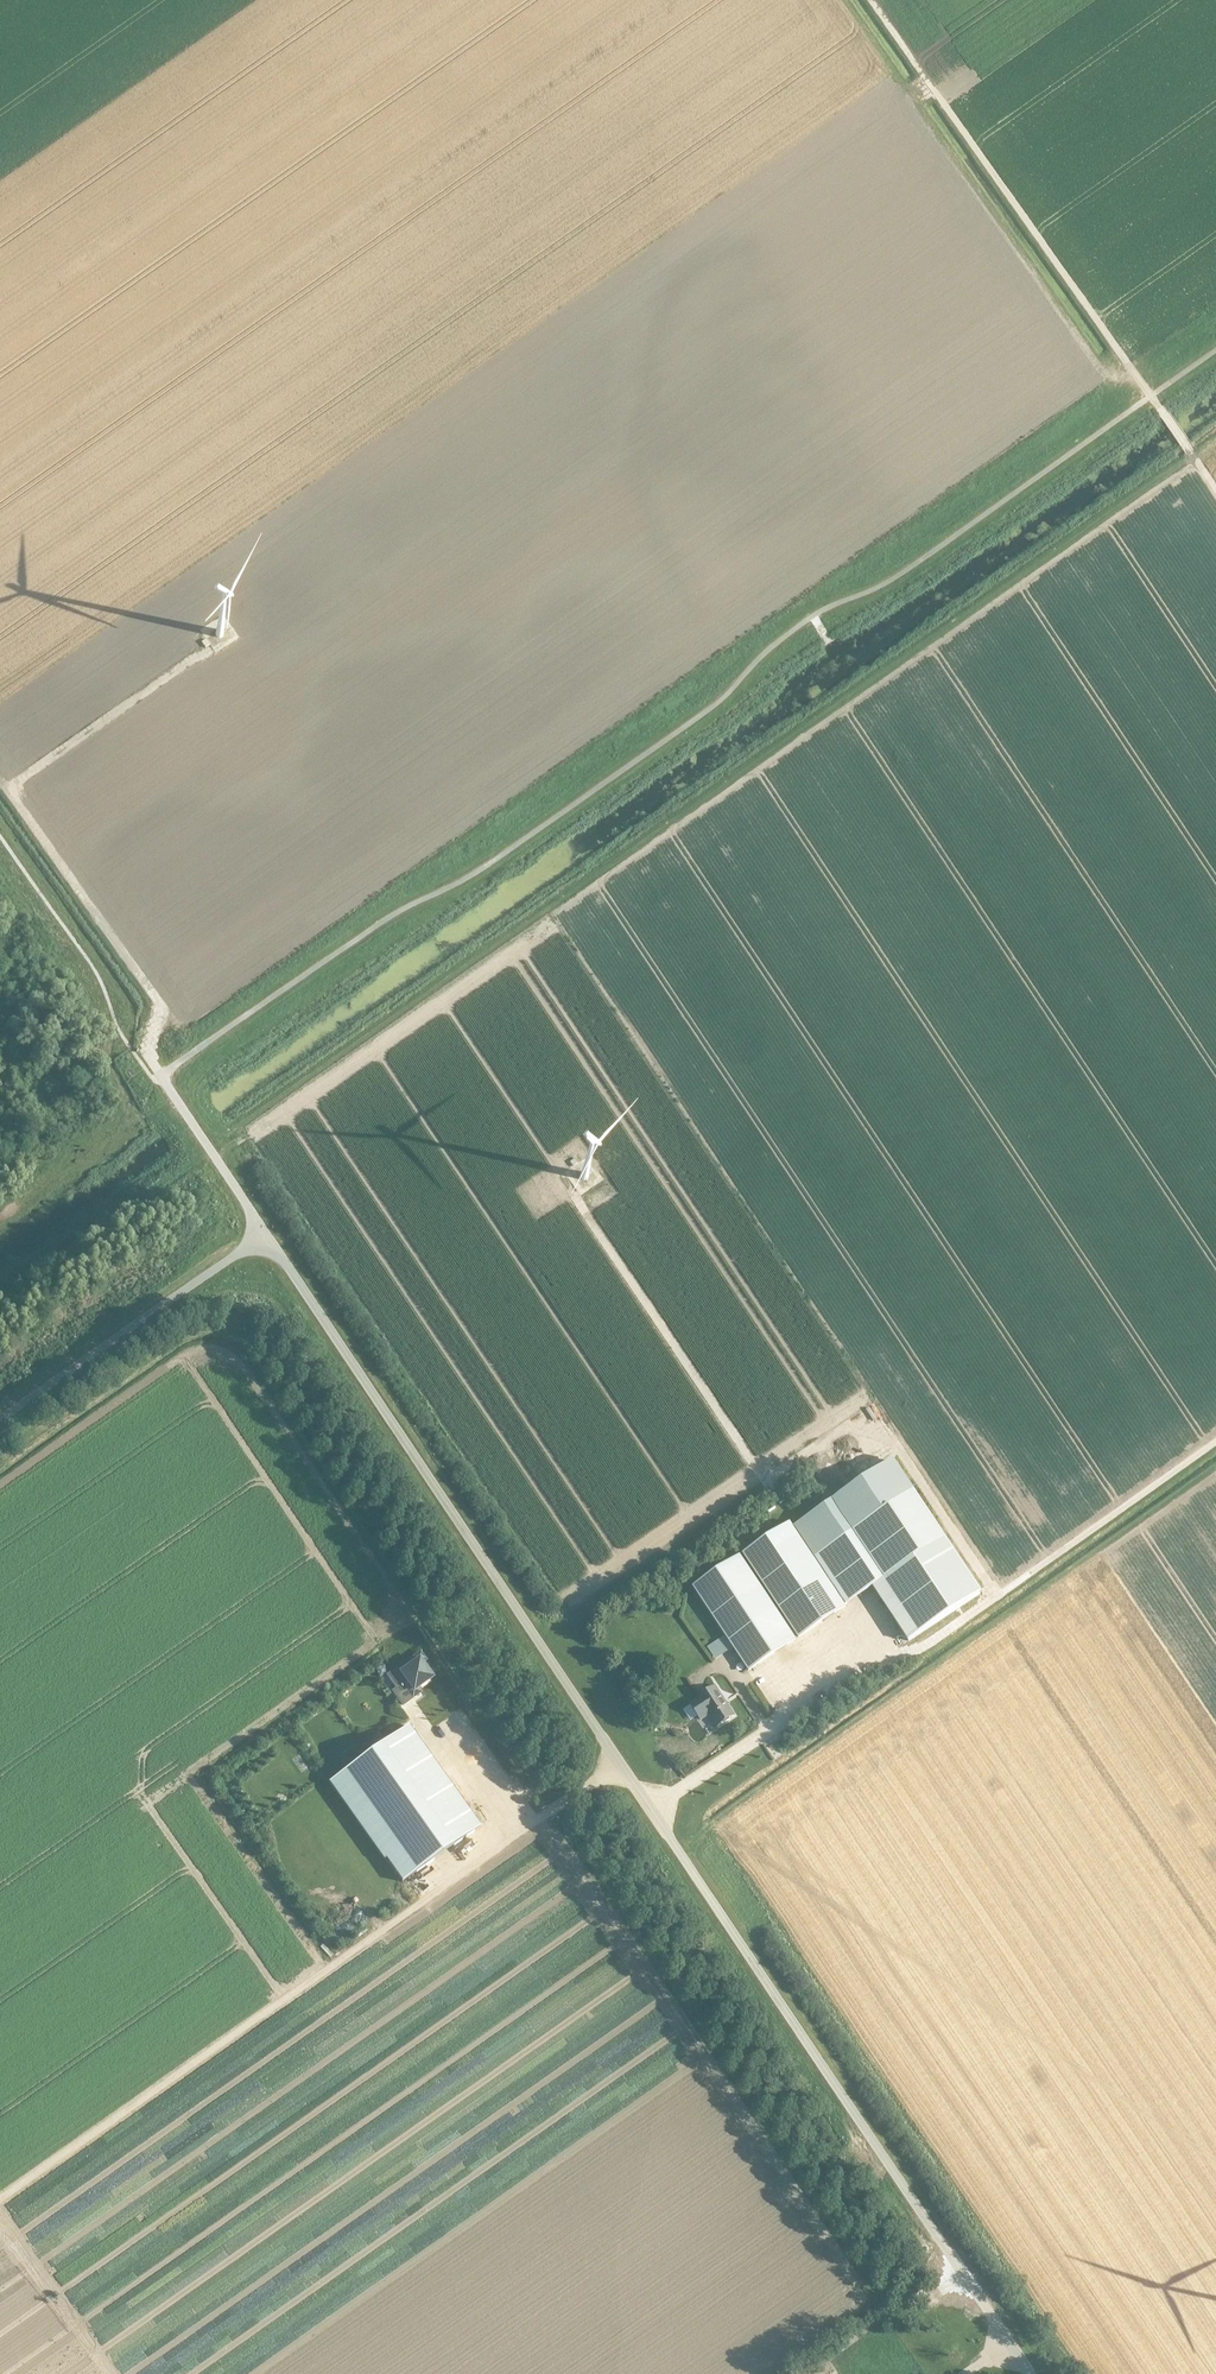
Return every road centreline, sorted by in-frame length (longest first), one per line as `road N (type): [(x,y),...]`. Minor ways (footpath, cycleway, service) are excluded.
road 1 (unclassified): [(1029,2373),(265,1237)]
road 2 (track): [(163,1077),(149,1053),(162,1005),(14,796),(16,781),(212,650)]
road 3 (unclassified): [(0,1420),(265,1237)]
road 4 (unclassified): [(265,1237),(163,1077)]

